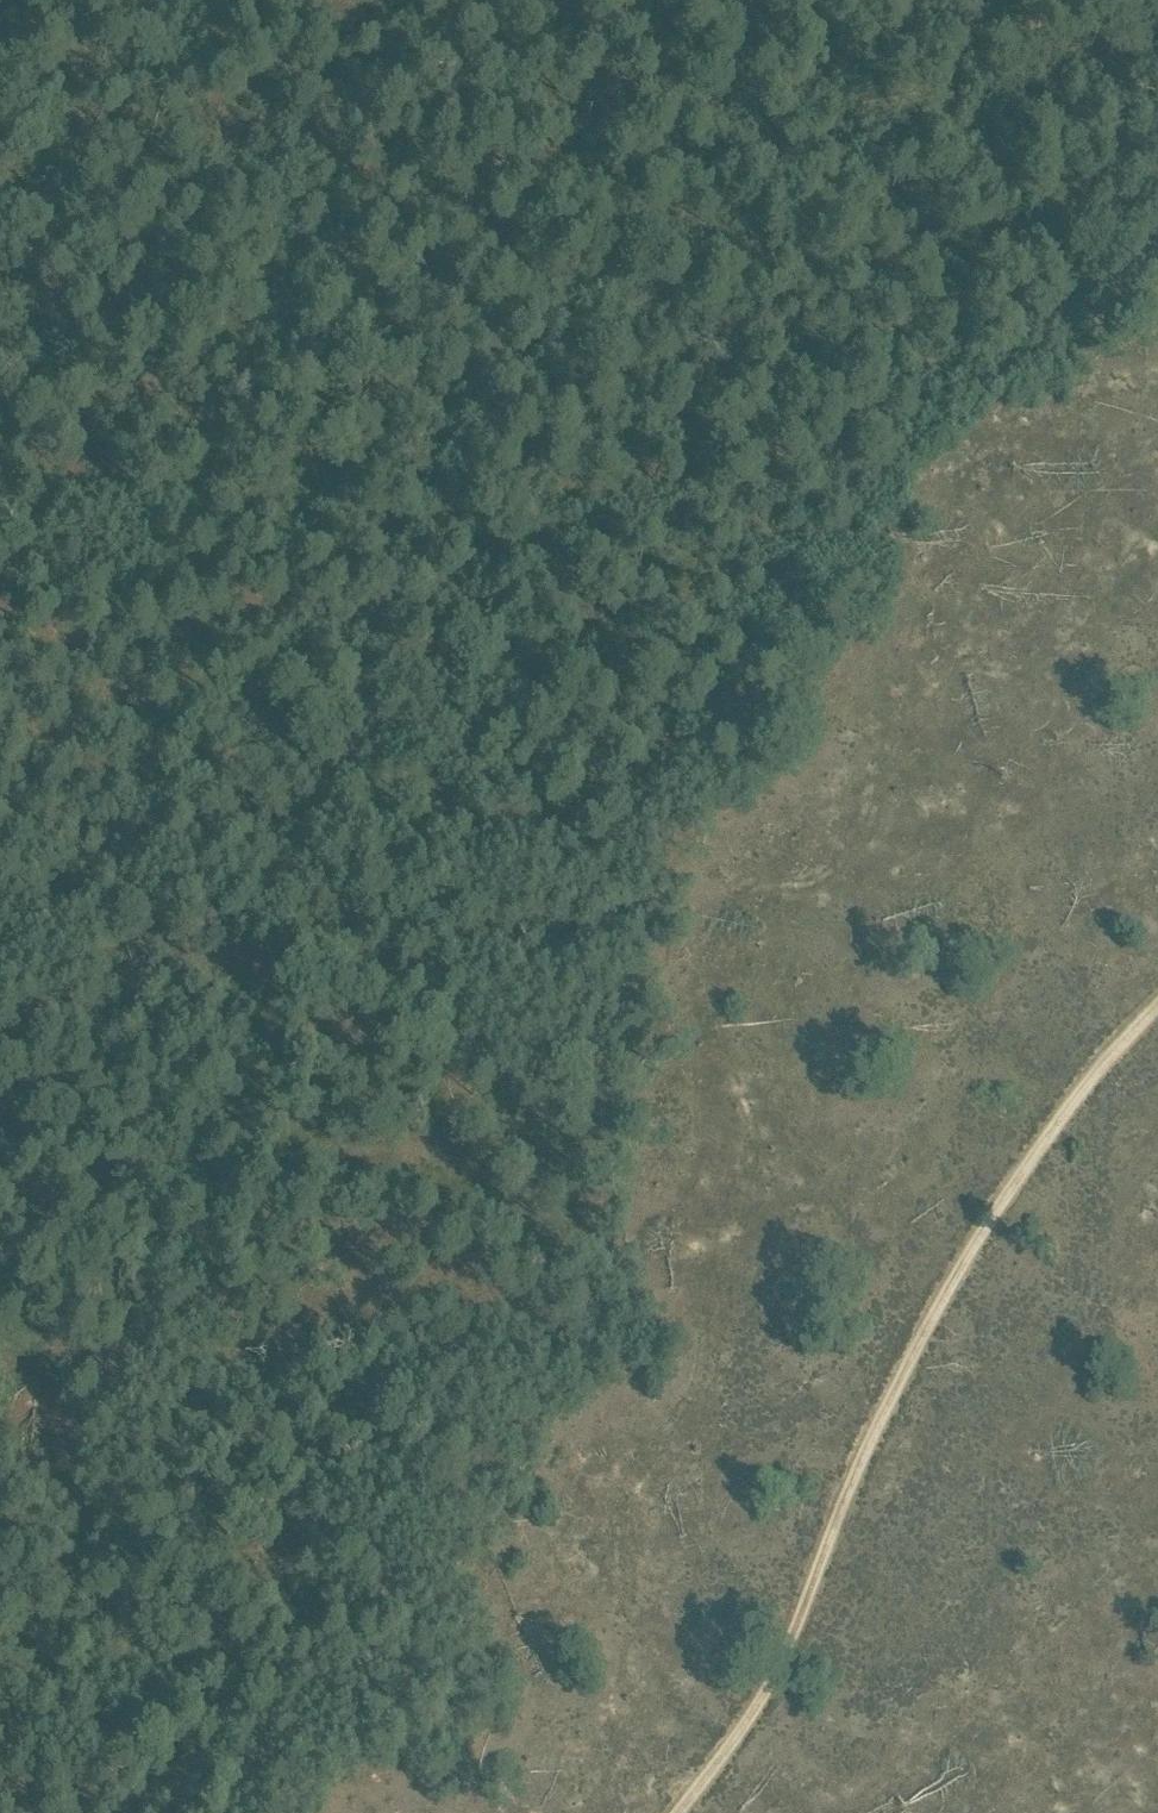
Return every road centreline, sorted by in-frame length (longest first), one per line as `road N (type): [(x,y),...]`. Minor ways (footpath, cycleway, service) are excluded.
road 1 (track): [(1157,997),(1109,1045),(970,1242),(915,1344),(764,1694),(672,1812)]

